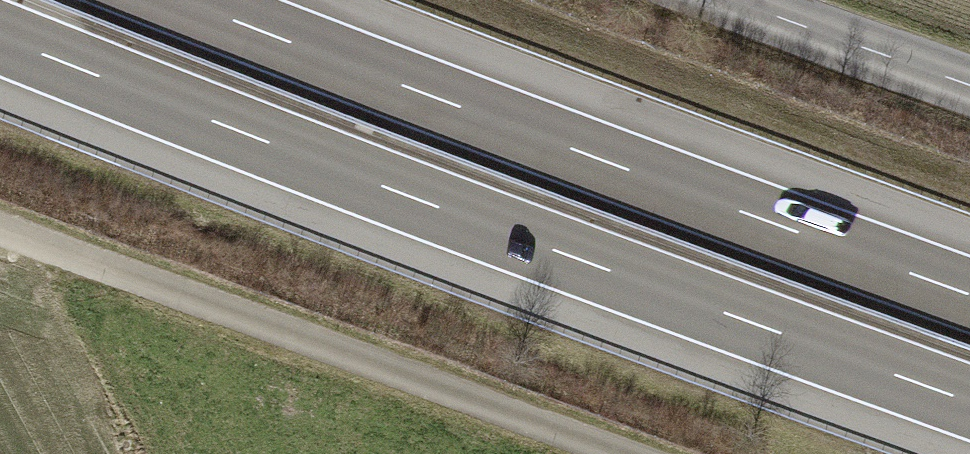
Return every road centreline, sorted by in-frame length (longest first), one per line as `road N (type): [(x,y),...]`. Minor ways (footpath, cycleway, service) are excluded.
road 1 (motorway): [(0,36),(969,400)]
road 2 (motorway): [(969,294),(184,0)]
road 3 (track): [(0,236),(600,453)]
road 4 (tertiary): [(969,86),(734,0)]

